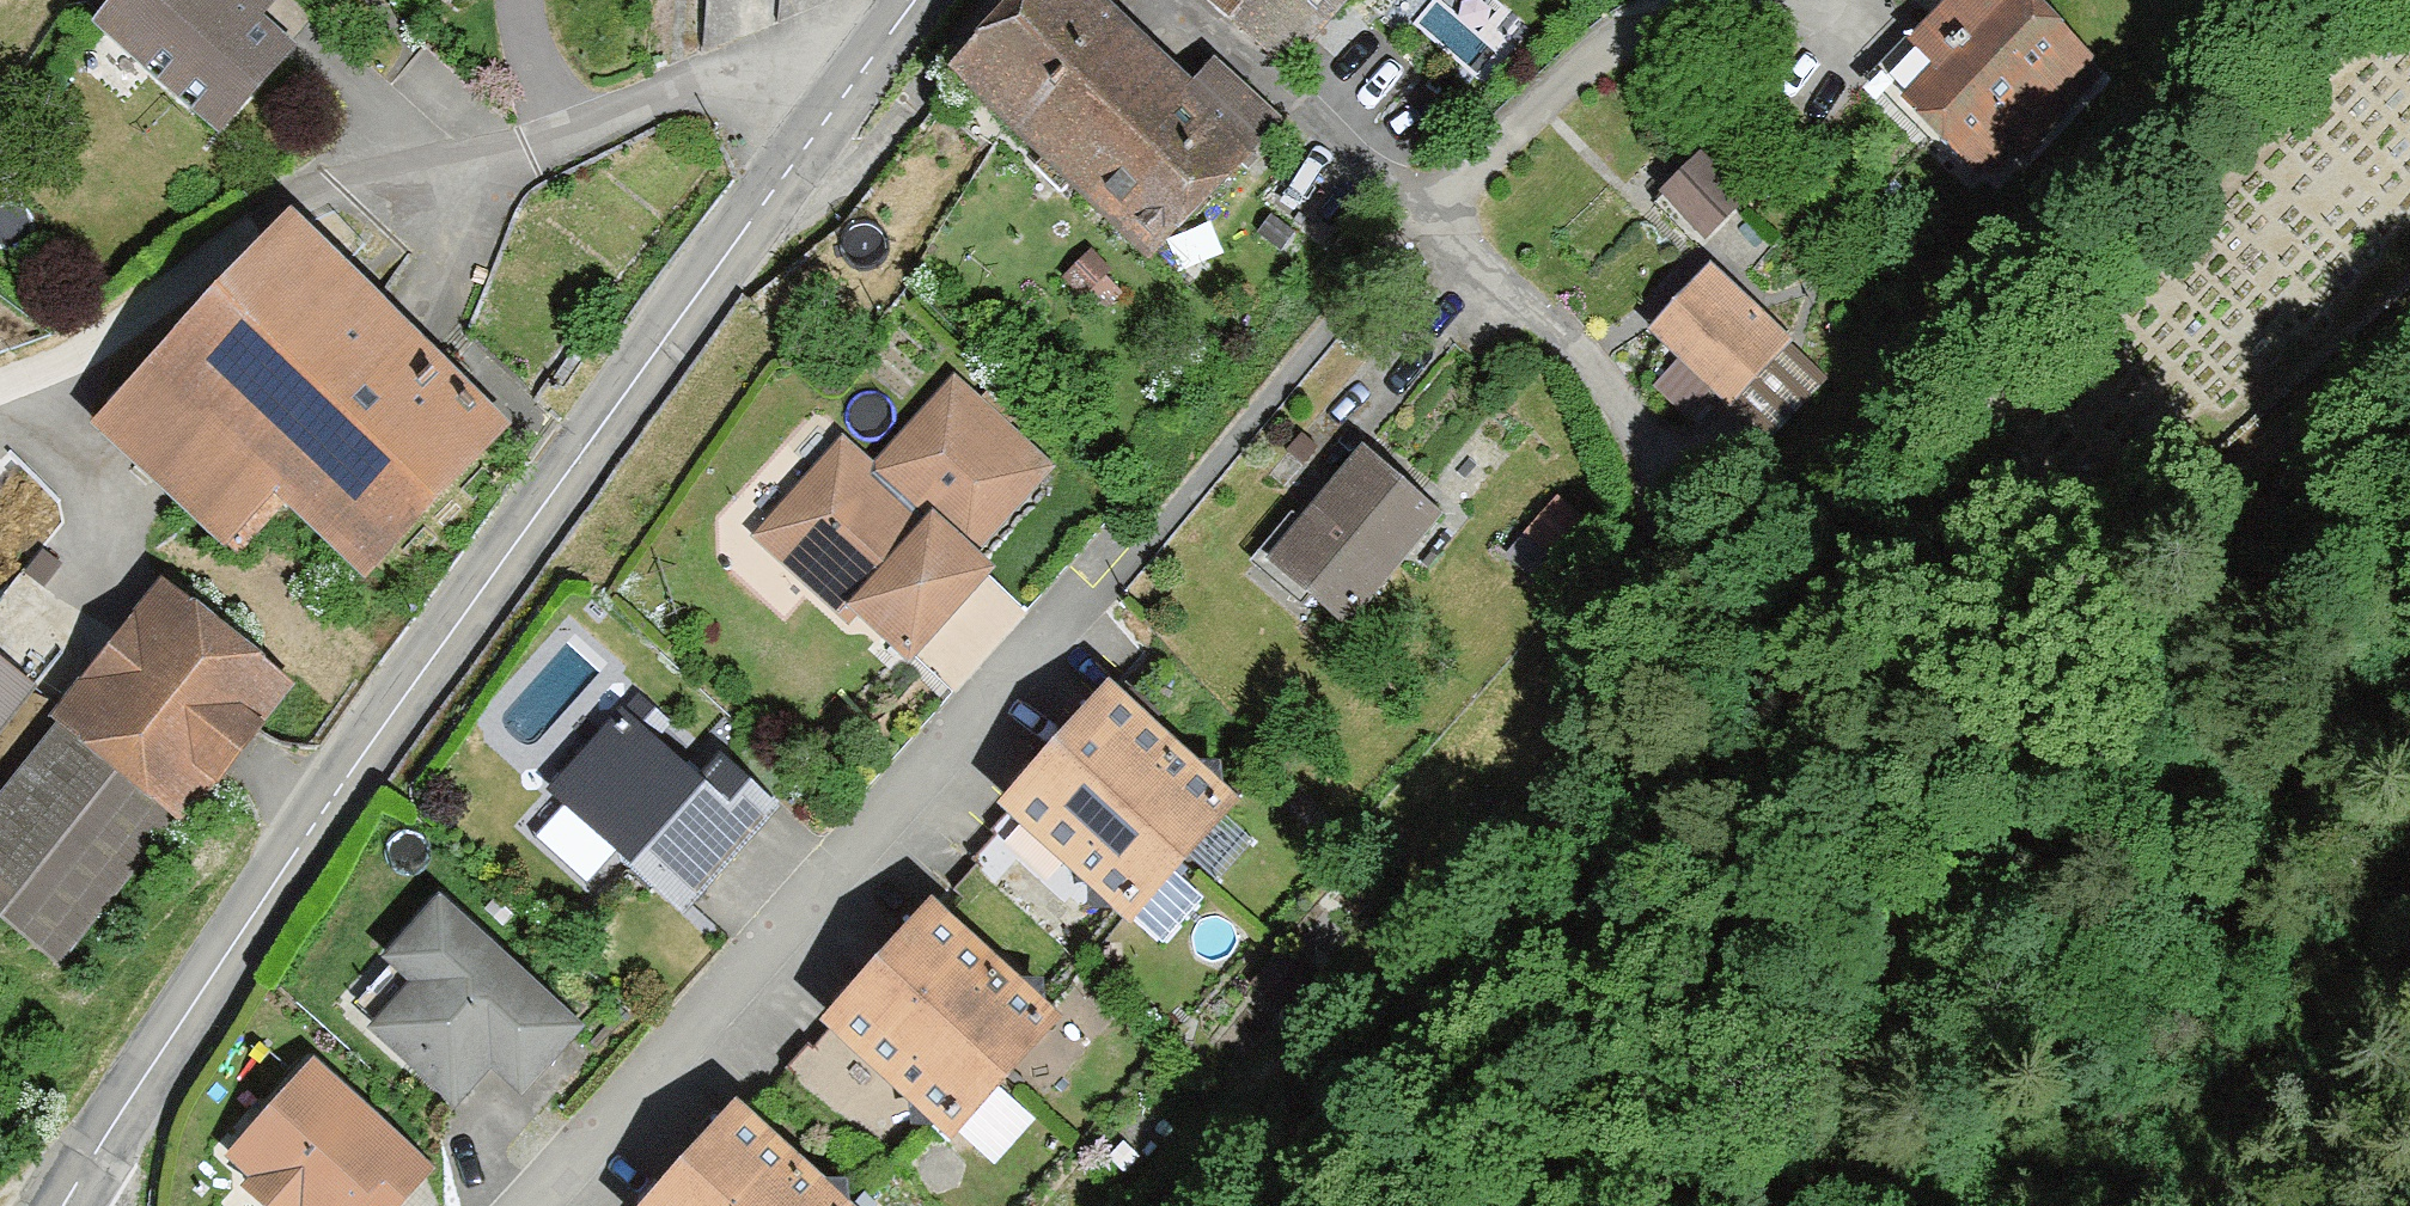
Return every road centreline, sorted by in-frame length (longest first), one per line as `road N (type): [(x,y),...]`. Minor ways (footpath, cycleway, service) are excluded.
road 1 (track): [(1368,1205),(1958,629),(2409,232)]
road 2 (residential): [(530,1205),(1427,220)]
road 3 (track): [(2409,302),(2202,492),(1839,906),(1549,1177),(1532,1205)]
road 4 (tertiary): [(760,206),(296,851),(64,1205)]
road 5 (residential): [(863,69),(776,71),(298,196),(87,351),(0,384)]
road 6 (residential): [(1427,220),(1555,345),(1666,529)]
road 7 (residential): [(1165,0),(1427,220)]
road 8 (residential): [(760,206),(838,187),(1006,0)]
road 9 (residential): [(1427,220),(1640,13),(1670,0)]
road 10 (tertiary): [(863,69),(760,206)]

